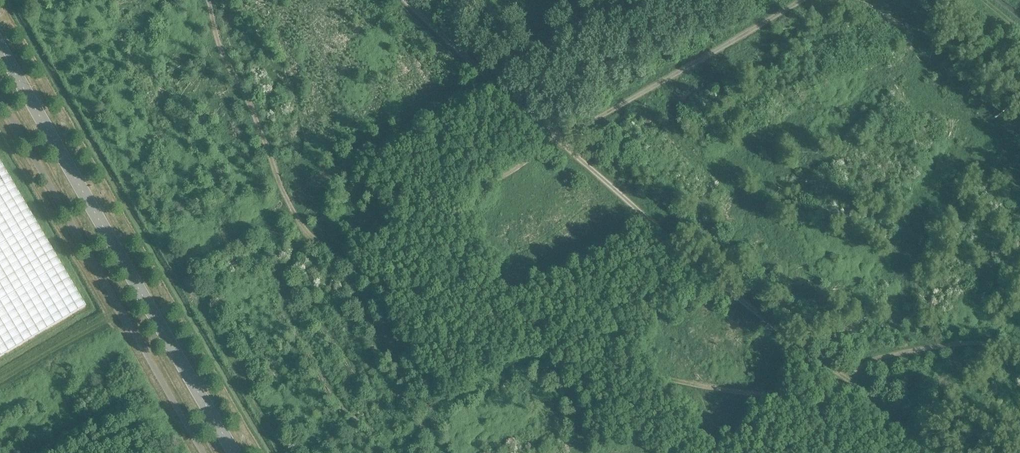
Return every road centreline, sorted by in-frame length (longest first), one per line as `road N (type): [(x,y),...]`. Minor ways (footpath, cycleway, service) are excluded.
road 1 (tertiary): [(241,452),(0,43)]
road 2 (track): [(796,0),(559,137)]

